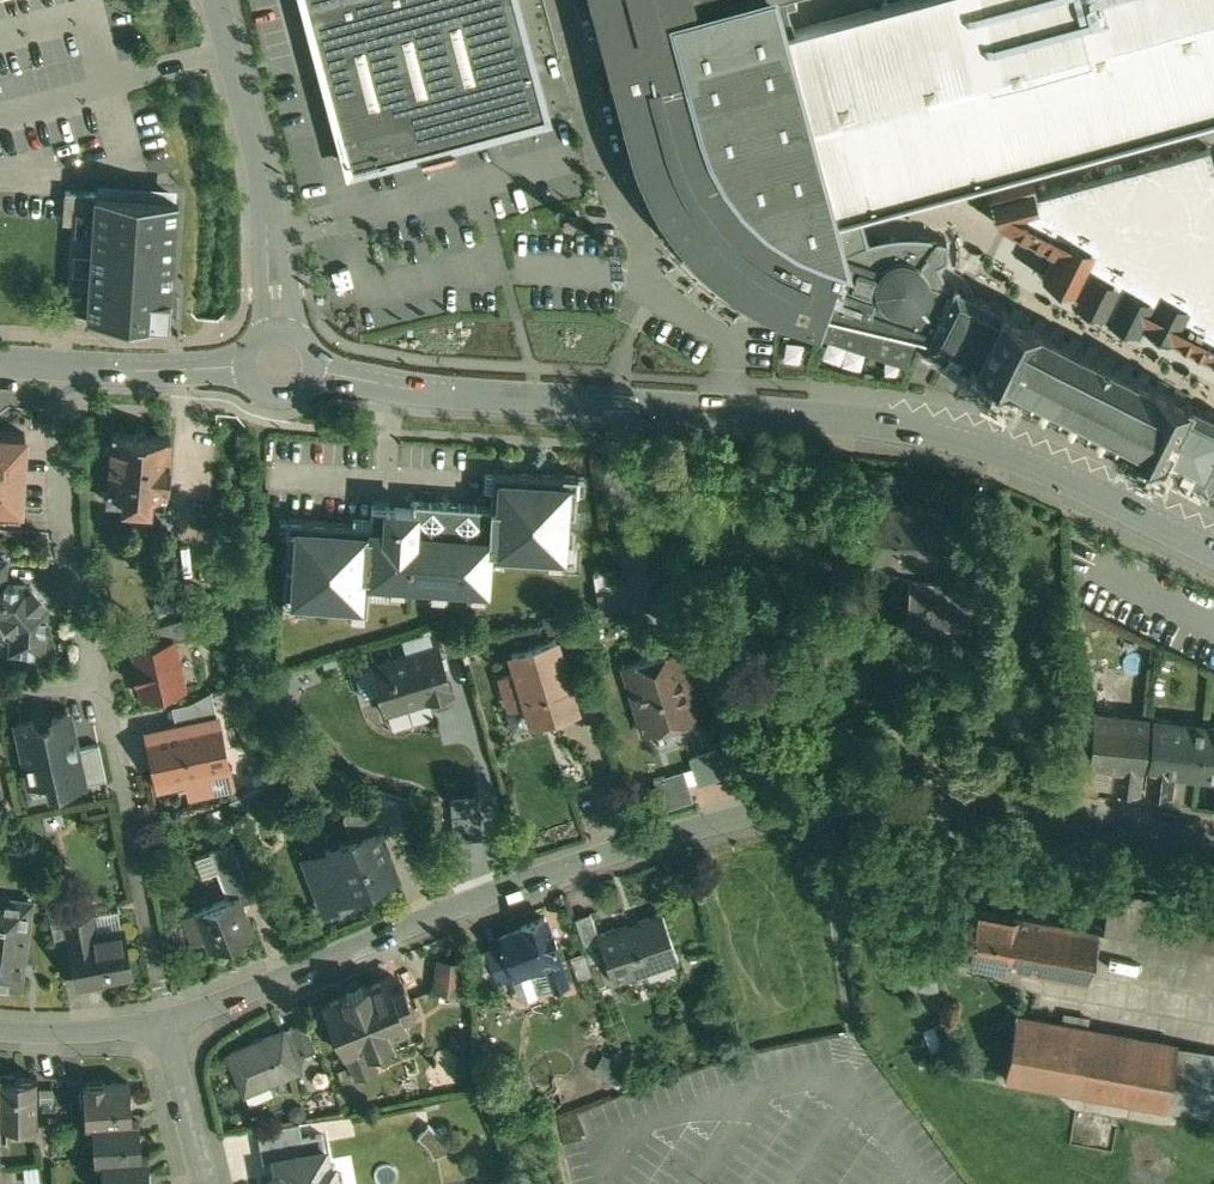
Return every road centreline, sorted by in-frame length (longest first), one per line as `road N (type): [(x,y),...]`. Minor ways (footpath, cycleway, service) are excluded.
road 1 (residential): [(1213,836),(938,795),(761,809),(488,894),(166,1022)]
road 2 (tertiary): [(280,364),(403,385),(858,420),(953,436),(1071,476),(1213,549)]
road 3 (residential): [(280,364),(259,160),(217,0)]
road 4 (tertiary): [(0,365),(159,372),(280,364)]
road 5 (residential): [(98,685),(71,556),(64,423)]
road 6 (residential): [(166,1022),(93,1031),(0,1029)]
road 7 (residential): [(205,1183),(166,1022)]

